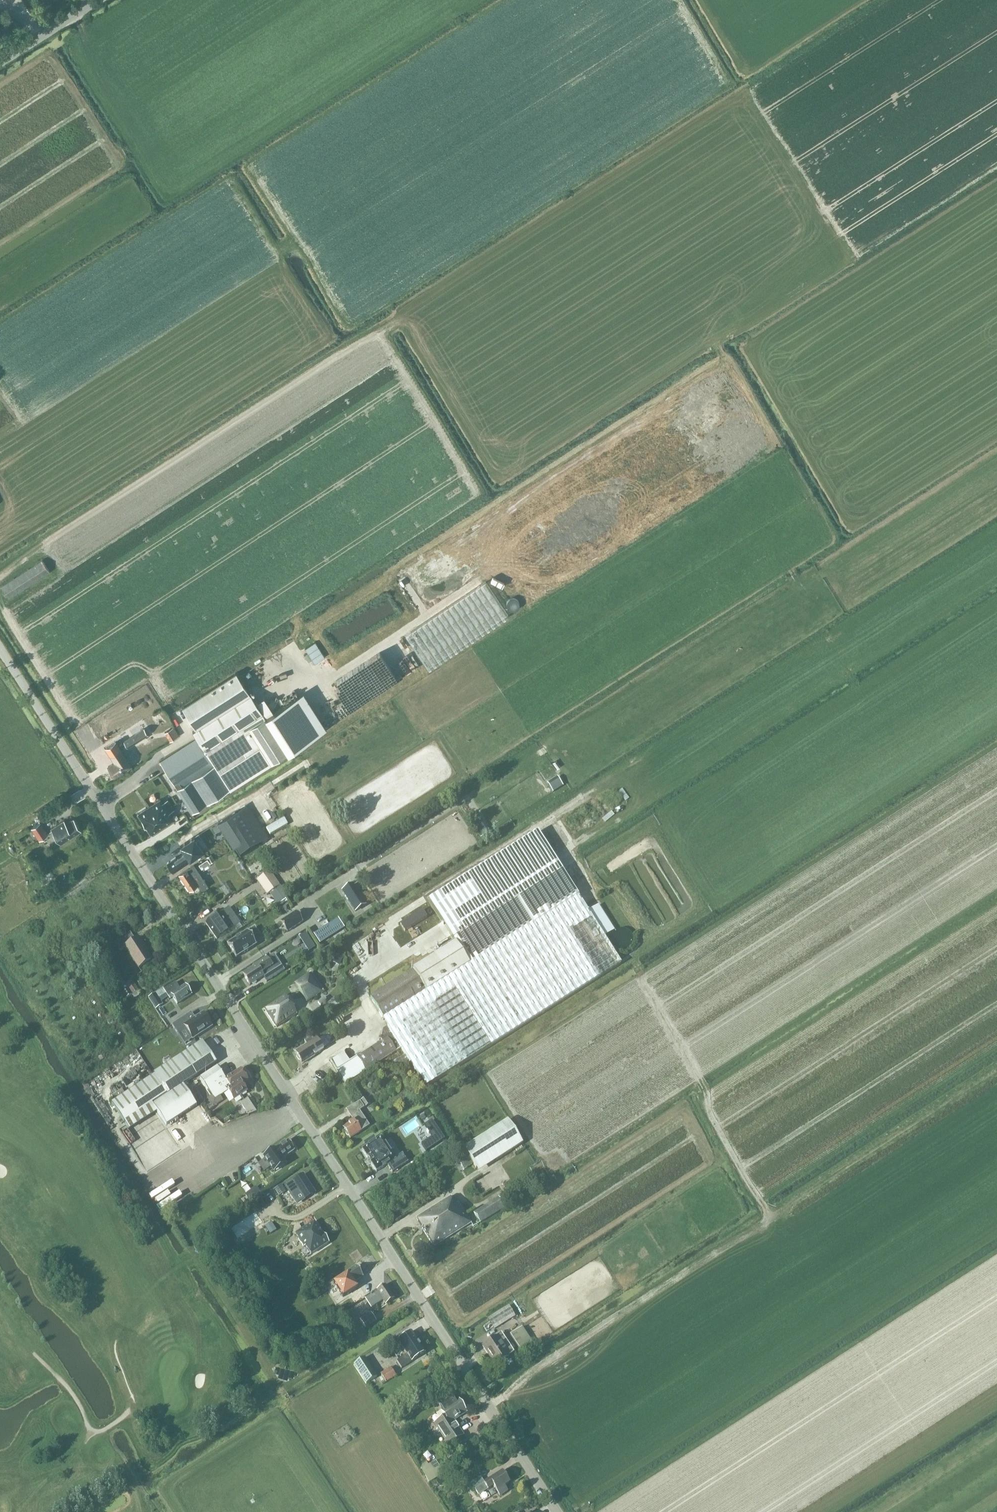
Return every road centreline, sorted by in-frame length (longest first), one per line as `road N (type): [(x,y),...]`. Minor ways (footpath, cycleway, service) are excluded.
road 1 (unclassified): [(555,1511),(0,648)]
road 2 (unclassified): [(0,69),(107,0)]

